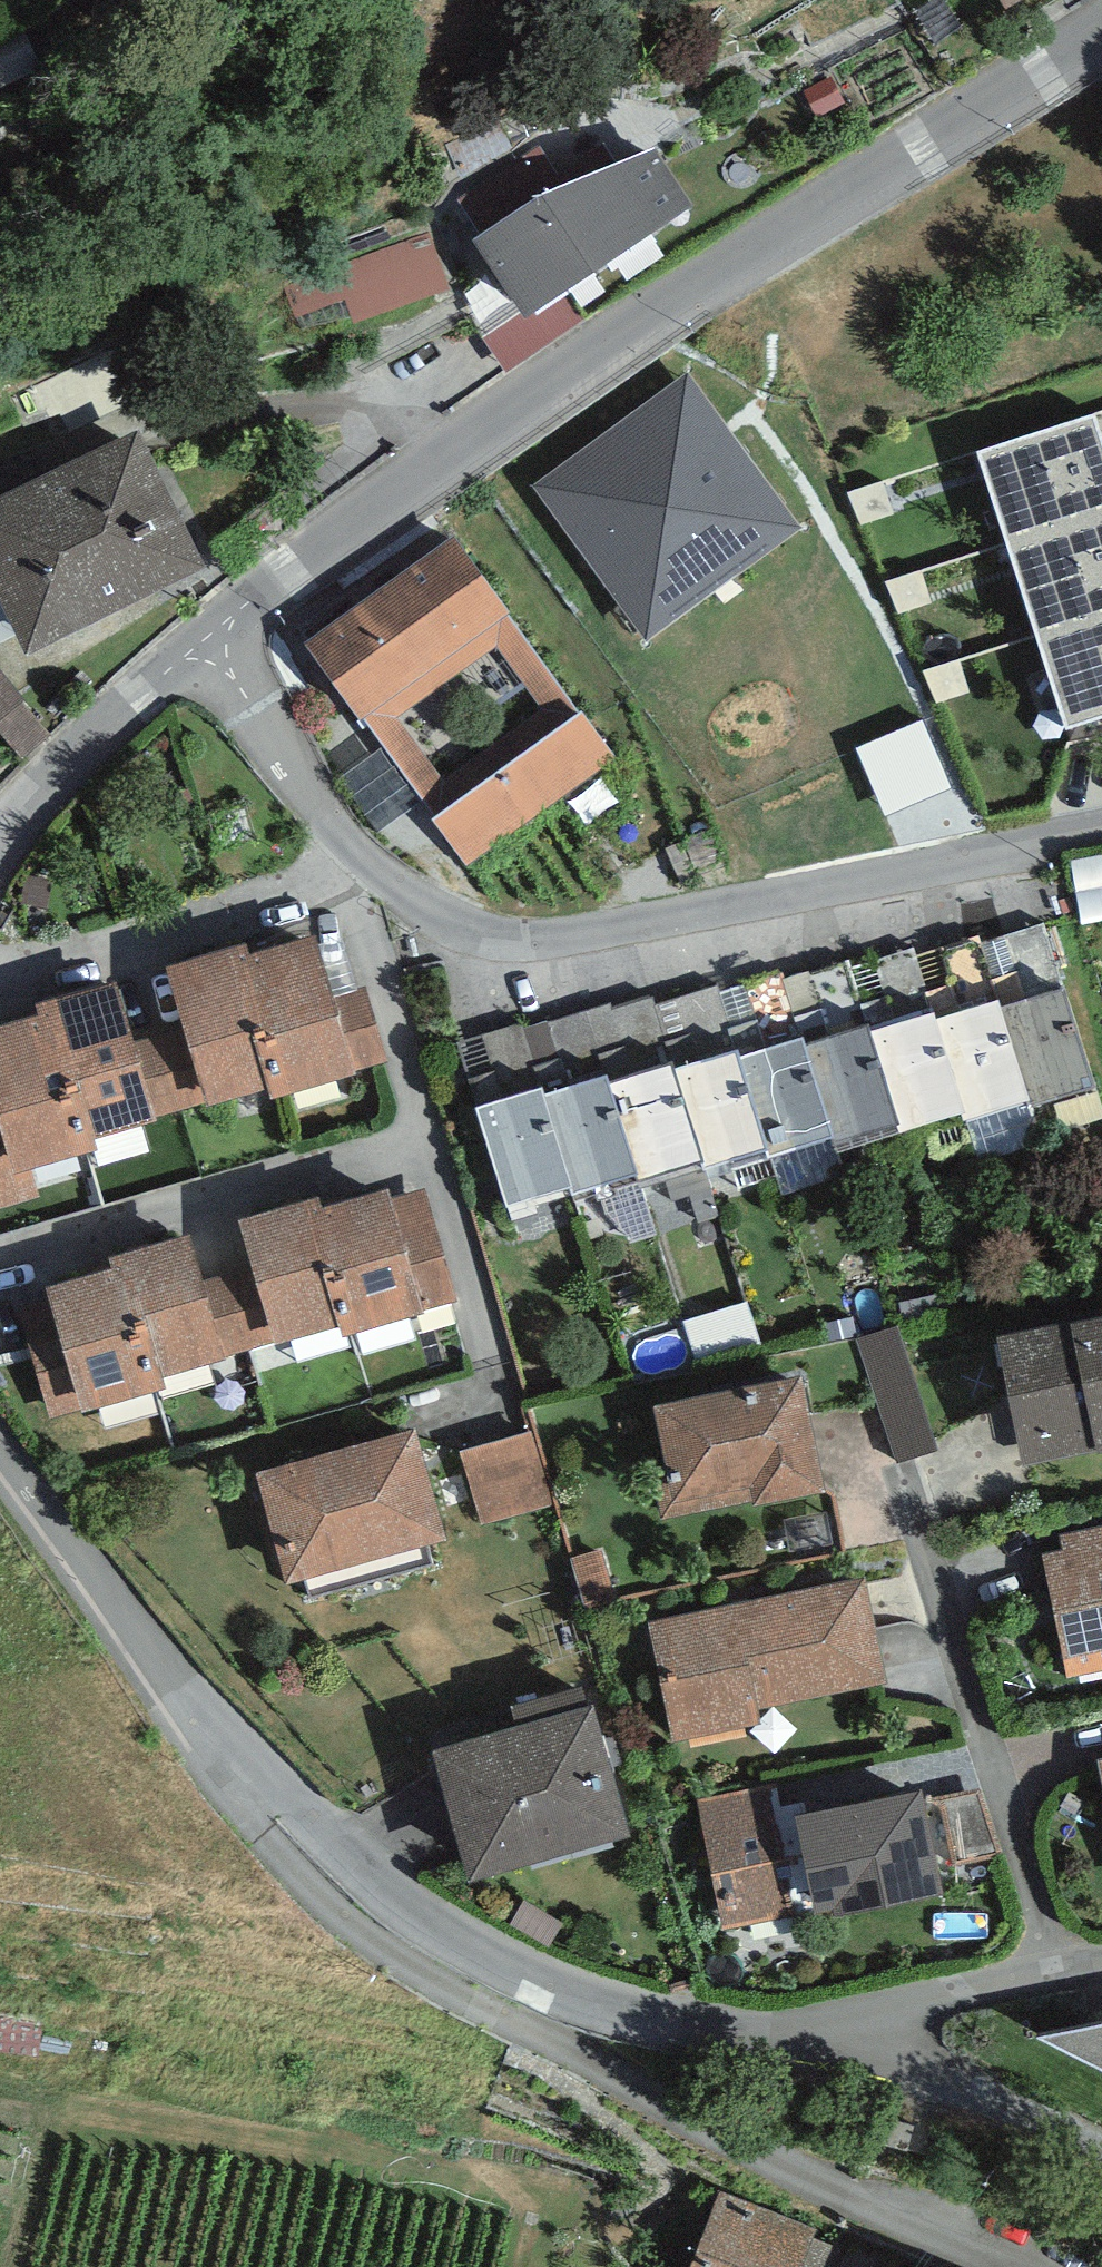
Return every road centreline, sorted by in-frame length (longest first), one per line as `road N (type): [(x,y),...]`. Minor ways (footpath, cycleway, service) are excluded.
road 1 (residential): [(1101,45),(211,633)]
road 2 (residential): [(1101,839),(577,945),(451,935),(211,633)]
road 3 (residential): [(296,1829),(369,1931),(518,2027),(994,2266)]
road 4 (residential): [(860,2022),(690,2013),(576,1986),(296,1829)]
road 5 (residential): [(0,1439),(296,1829)]
road 6 (residential): [(211,633),(0,864)]
road 7 (residential): [(1101,2152),(860,2022)]
road 8 (residential): [(860,2022),(1101,1970)]

